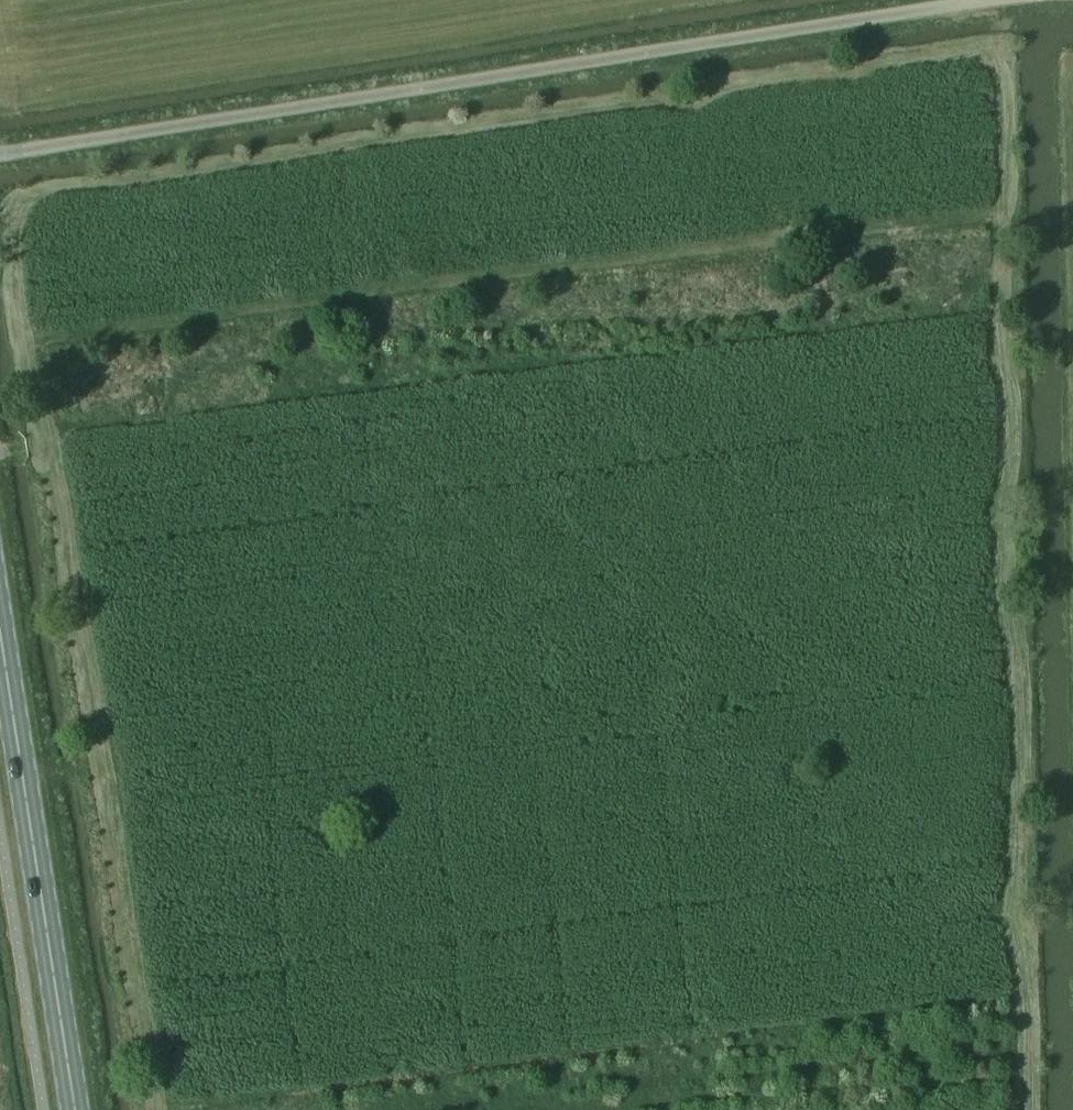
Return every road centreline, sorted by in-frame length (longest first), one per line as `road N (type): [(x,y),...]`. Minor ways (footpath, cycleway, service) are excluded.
road 1 (unclassified): [(0,156),(1014,0)]
road 2 (primary): [(72,1109),(0,646)]

